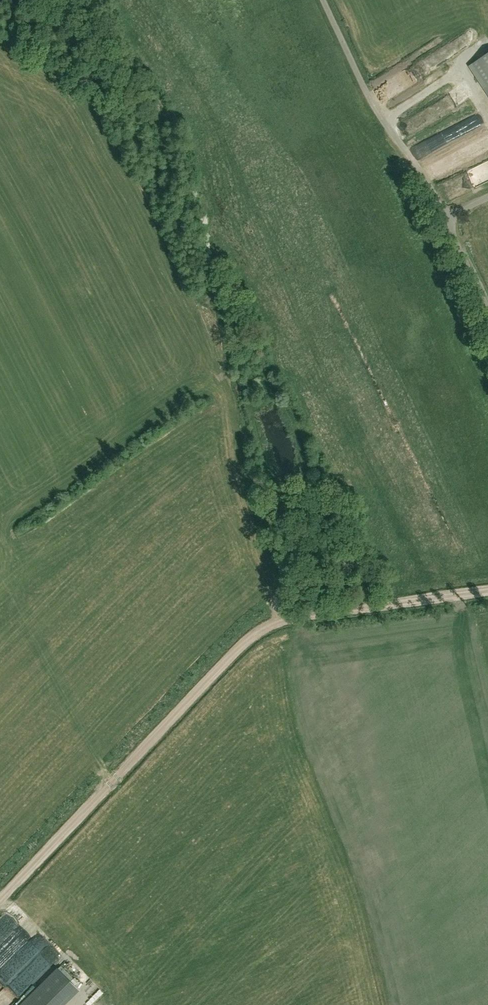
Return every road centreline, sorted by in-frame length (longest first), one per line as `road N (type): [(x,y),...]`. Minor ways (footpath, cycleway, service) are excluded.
road 1 (track): [(0,900),(266,627),(487,589)]
road 2 (unclassified): [(487,317),(420,176),(374,110),(324,0)]

